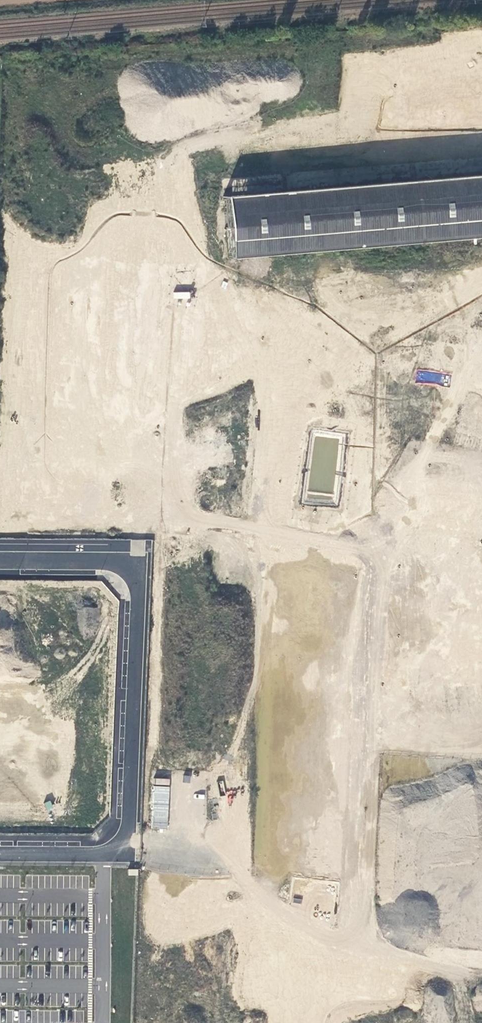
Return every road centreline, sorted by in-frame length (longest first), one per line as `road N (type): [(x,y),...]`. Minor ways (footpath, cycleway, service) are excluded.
road 1 (unclassified): [(0,561),(121,565),(138,587),(138,610),(124,837),(96,853),(0,853)]

